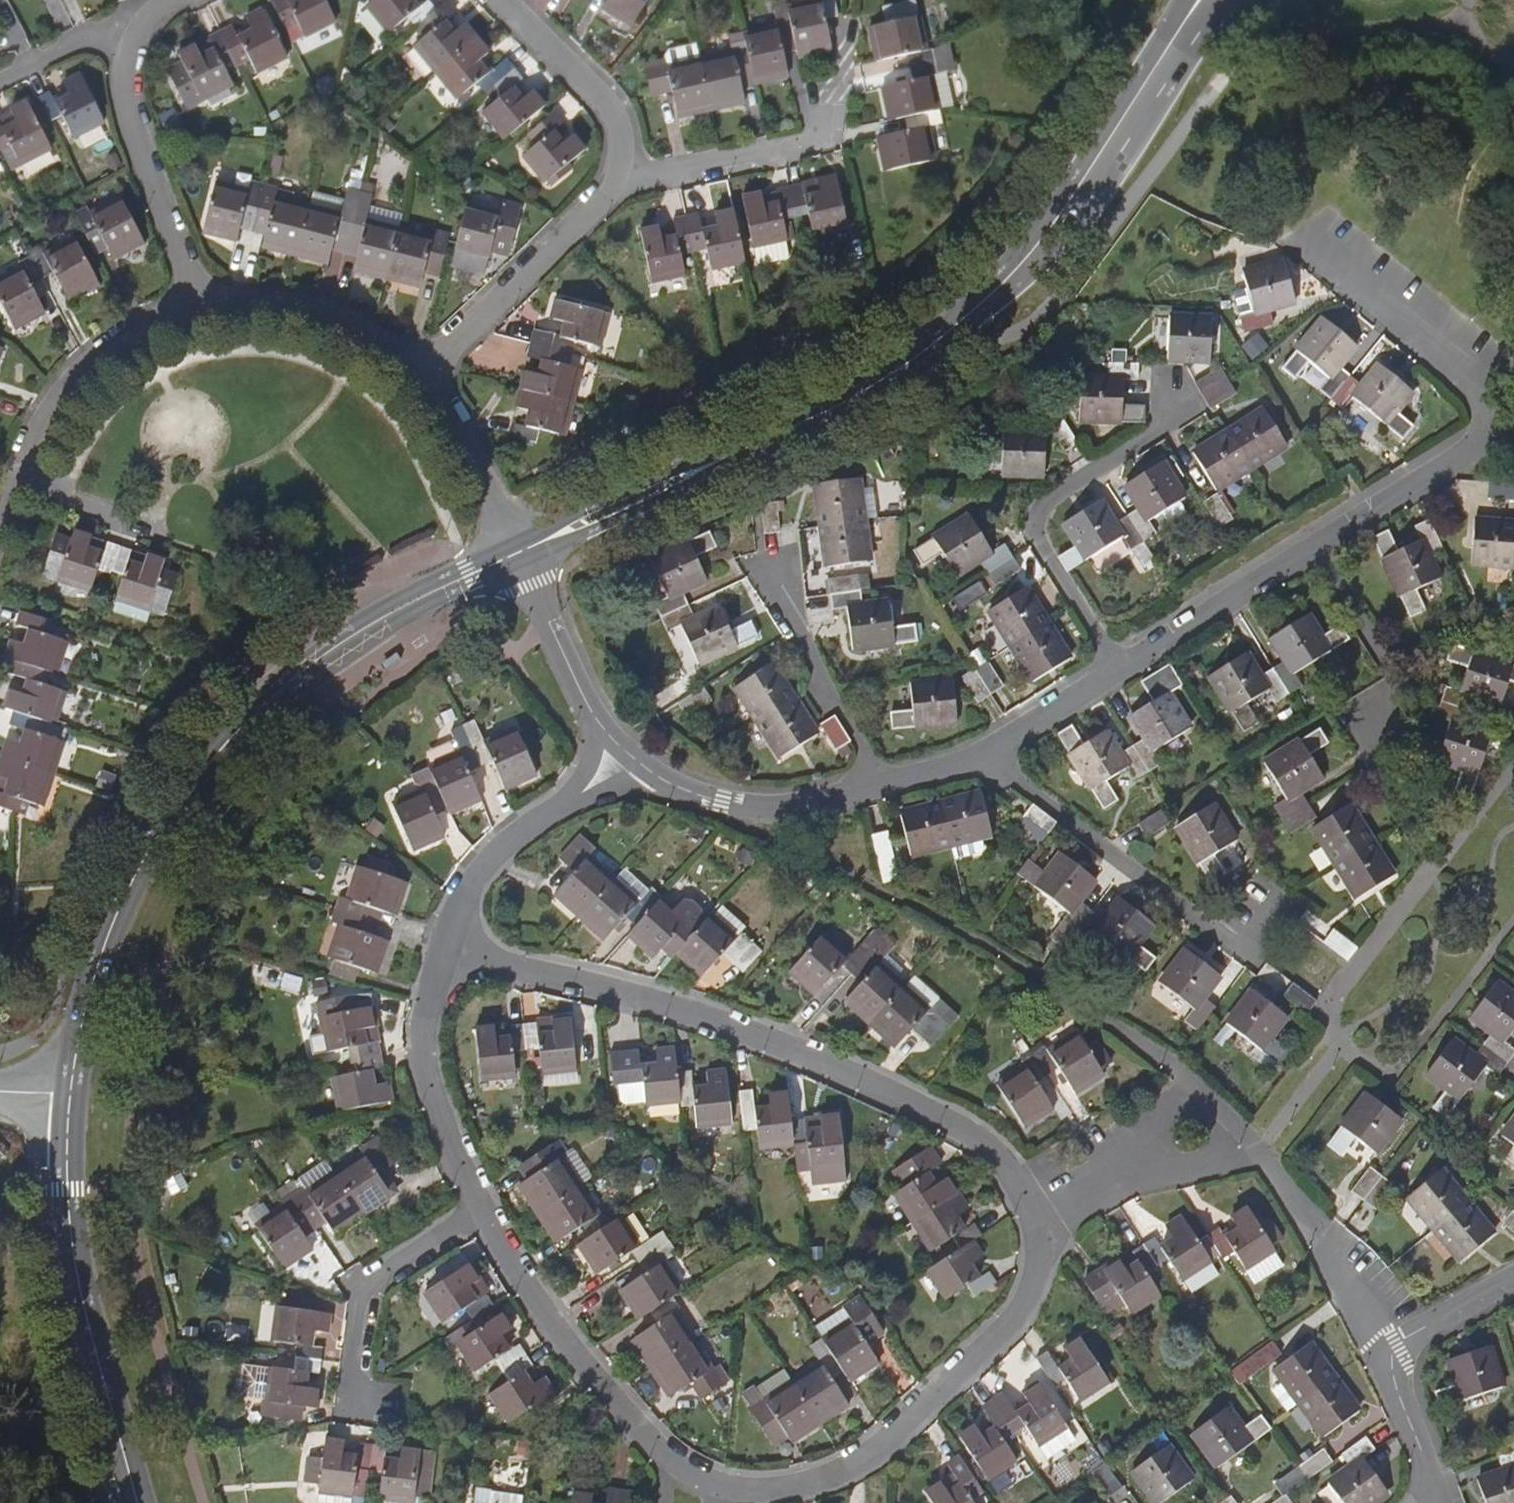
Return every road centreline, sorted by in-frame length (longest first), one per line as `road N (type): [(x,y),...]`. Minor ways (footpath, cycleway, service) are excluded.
road 1 (tertiary): [(1182,23),(1066,207),(1021,266),(944,336),(773,434),(518,552)]
road 2 (tertiary): [(518,552),(383,617),(323,656),(213,751),(177,799),(113,922),(70,1092)]
road 3 (residential): [(1030,1209),(995,1153),(849,1072),(621,990),(443,952)]
road 4 (residential): [(741,1489),(789,1489),(860,1460),(998,1339),(1034,1283),(1030,1209)]
road 5 (tertiary): [(70,1092),(67,1187),(77,1272),(137,1502)]
road 6 (residential): [(1116,671),(1032,520),(1039,506),(1154,435),(1176,400)]
road 7 (residential): [(990,752),(1241,952),(1269,932)]
road 8 (residential): [(482,1209),(581,1362),(663,1454)]
road 9 (residential): [(424,372),(596,212),(619,176)]
road 10 (residential): [(1495,441),(1465,354),(1321,239)]
road 11 (residential): [(127,47),(127,113),(196,308)]
road 12 (residential): [(443,952),(425,1055),(482,1209)]
road 13 (residential): [(482,1209),(364,1283),(351,1403)]
road 14 (residential): [(196,308),(145,327),(83,370),(24,474)]
road 15 (residential): [(424,372),(389,346),(317,313),(275,304),(196,308)]
road 16 (residential): [(652,773),(757,808),(882,788)]
road 17 (residential): [(1116,671),(1317,546)]
road 18 (residential): [(882,788),(802,644),(778,580)]
road 19 (residential): [(619,176),(621,132),(612,111),(501,0)]
road 20 (residential): [(619,176),(649,179),(804,146),(820,131)]
road 21 (residential): [(1317,546),(1395,679),(1378,730)]
road 22 (residential): [(1317,546),(1495,441)]
road 23 (residential): [(518,552),(474,444),(424,372)]
road 24 (residential): [(568,801),(488,859),(443,952)]
road 25 (residential): [(518,552),(600,727)]
road 26 (residential): [(1030,1209),(1188,1137)]
road 27 (residential): [(990,752),(1116,671)]
road 28 (residential): [(1513,1279),(1428,1326),(1407,1341),(1396,1363)]
road 29 (residential): [(127,47),(81,41),(0,83)]
road 30 (residential): [(24,474),(64,501),(147,533)]
road 31 (residential): [(1396,1363),(1426,1496)]
road 32 (residential): [(1396,1363),(1329,1255)]

